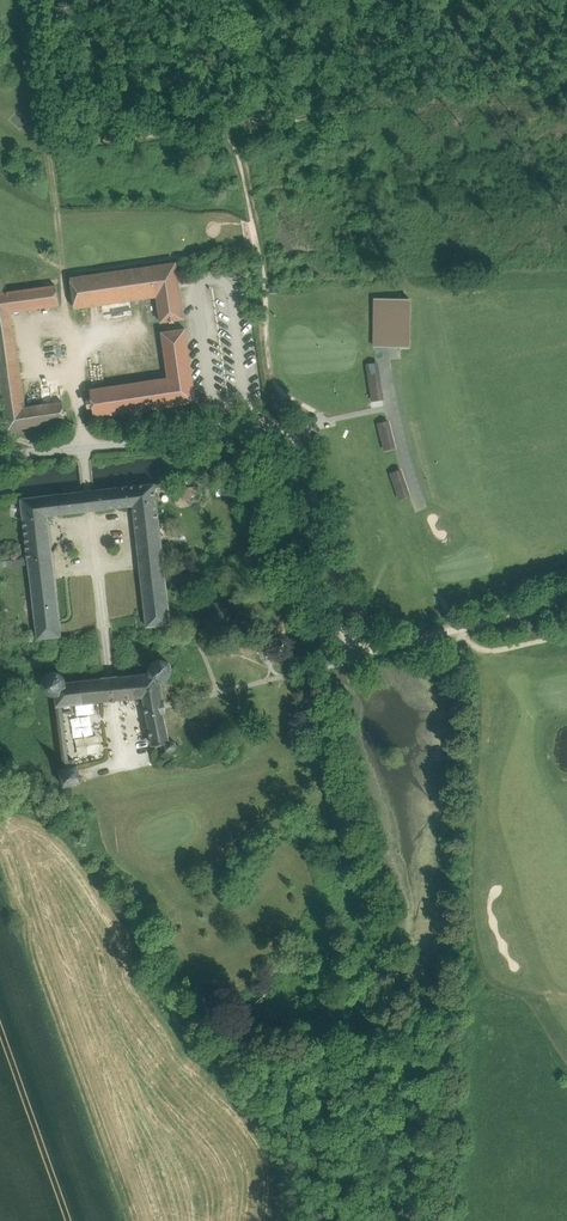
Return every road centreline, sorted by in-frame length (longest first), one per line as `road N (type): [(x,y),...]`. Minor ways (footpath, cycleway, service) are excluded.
road 1 (track): [(64,294),(33,0)]
road 2 (unclassified): [(258,428),(0,457)]
road 3 (track): [(358,645),(346,631),(301,446),(280,428),(258,428)]

